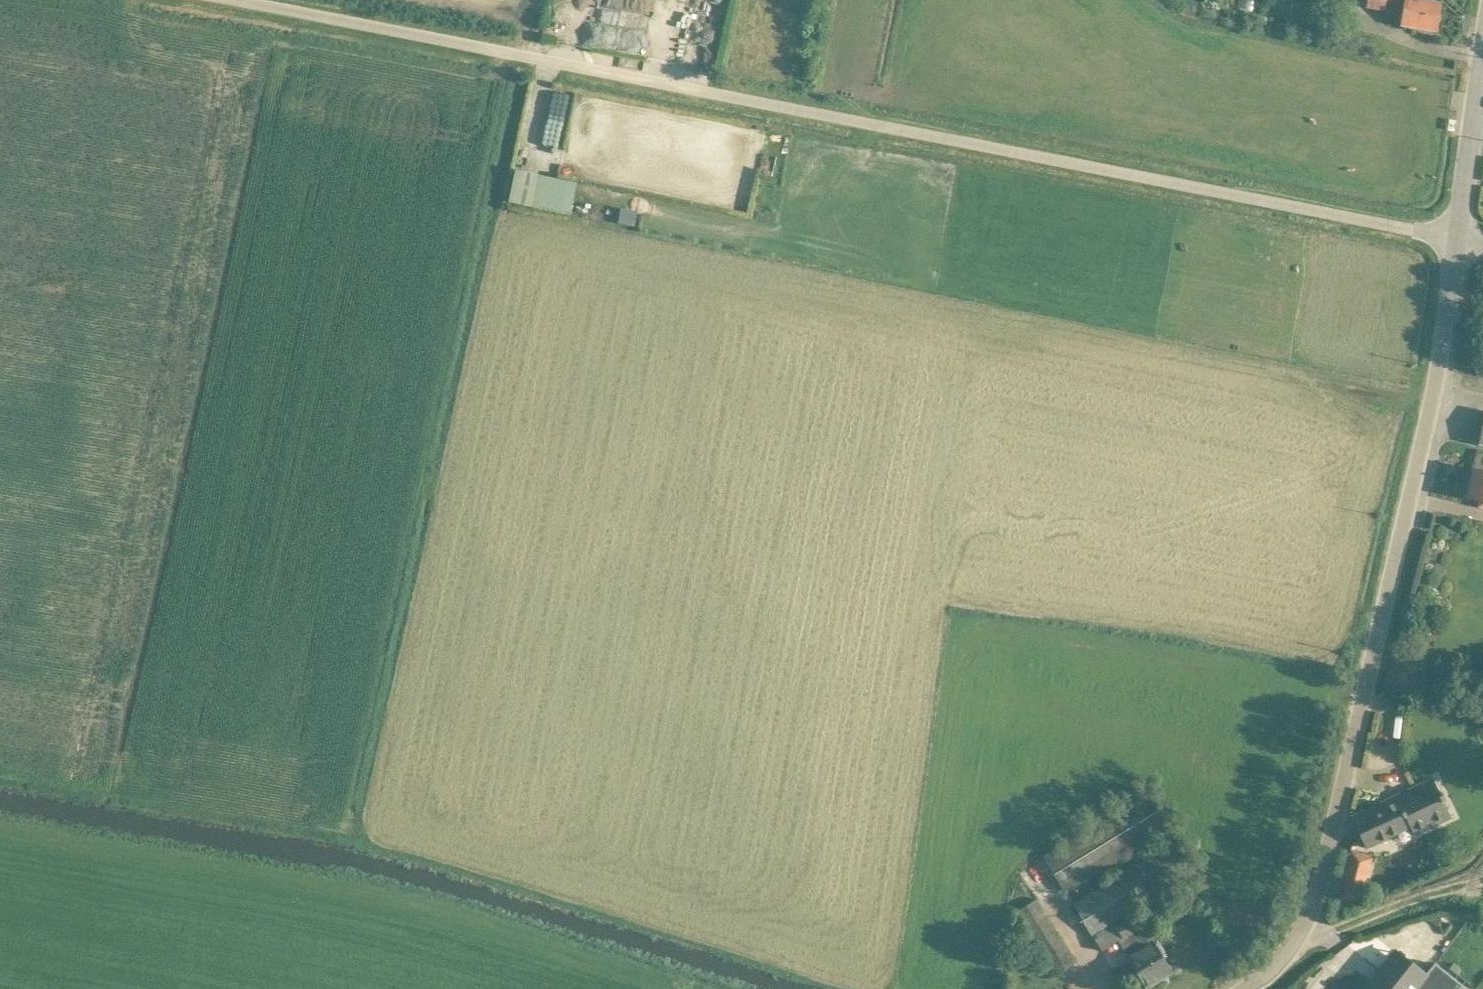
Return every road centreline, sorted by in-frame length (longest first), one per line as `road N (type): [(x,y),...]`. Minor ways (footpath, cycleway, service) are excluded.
road 1 (unclassified): [(1457,238),(247,0)]
road 2 (tertiary): [(1457,238),(1414,485),(1320,886),(1305,928),(1279,964),(1242,988)]
road 3 (tertiary): [(1482,63),(1457,238)]

